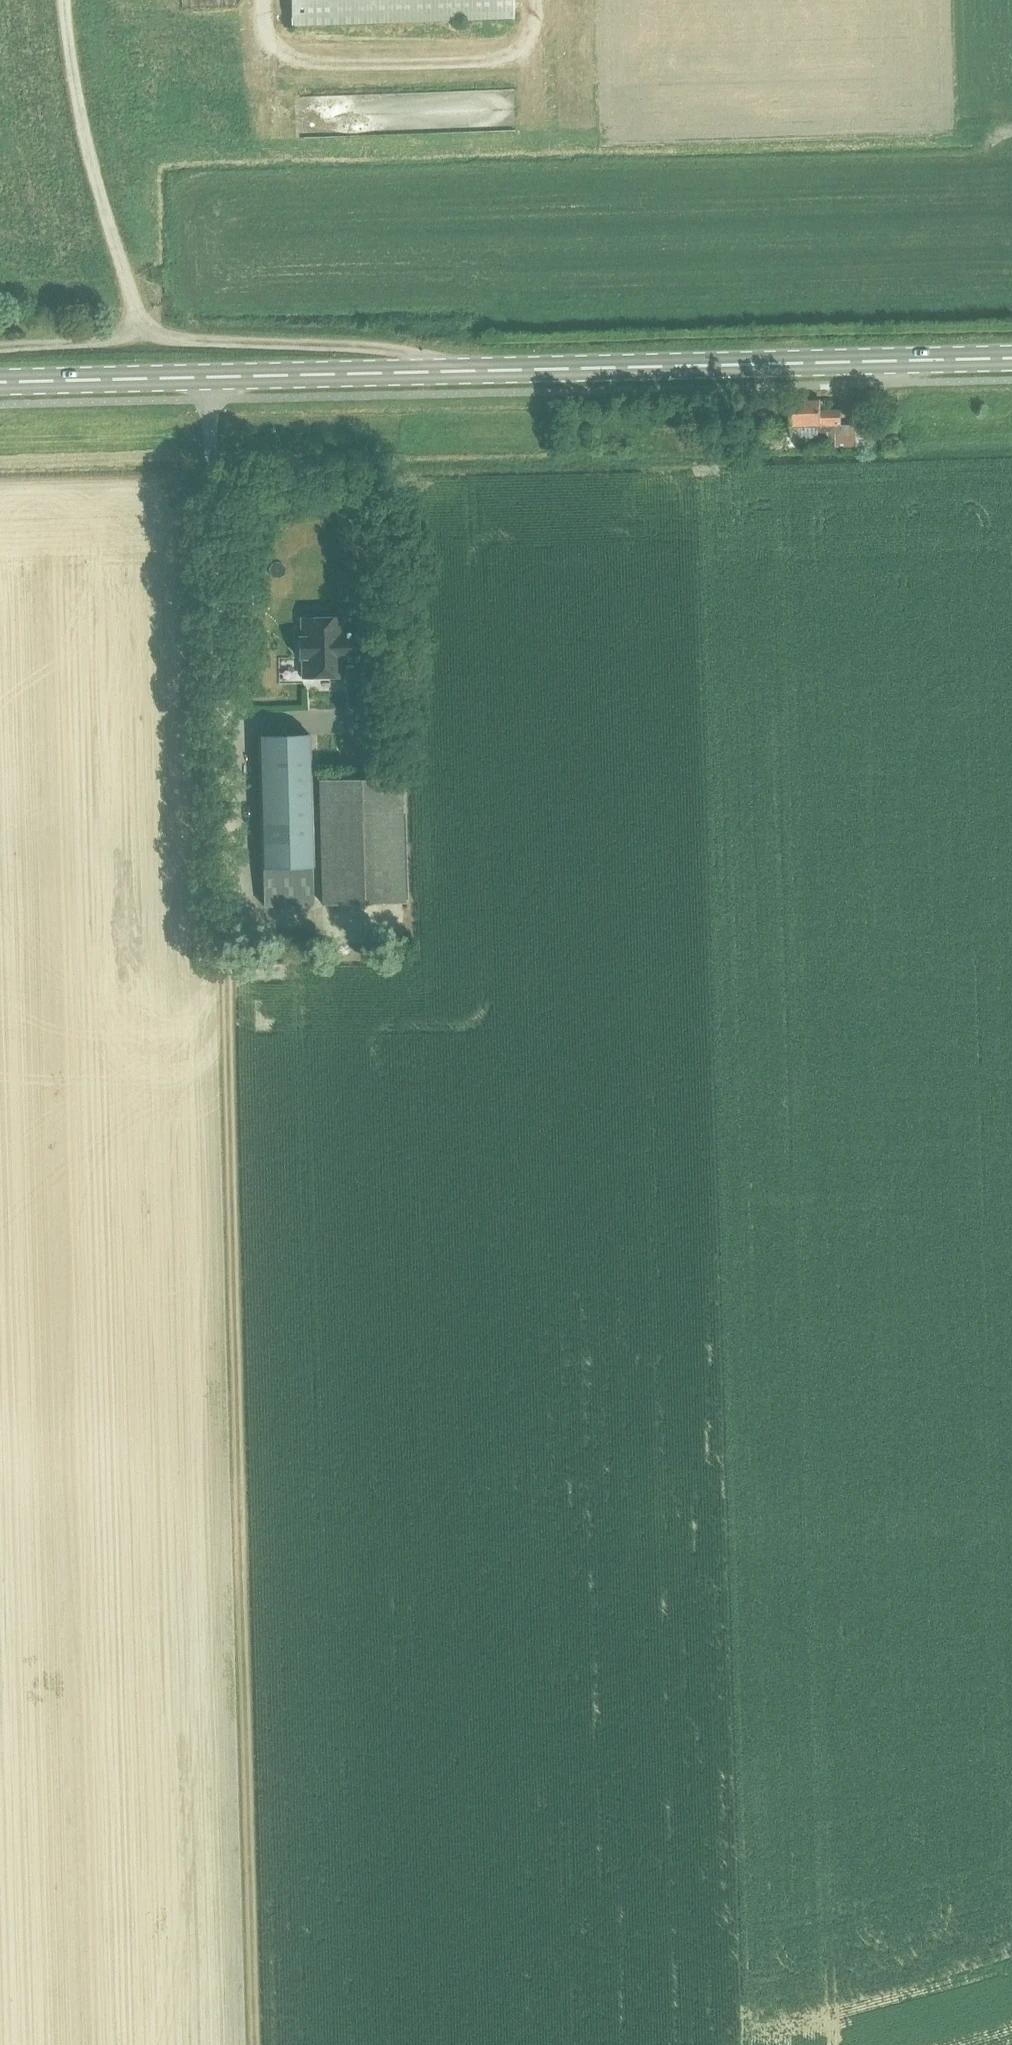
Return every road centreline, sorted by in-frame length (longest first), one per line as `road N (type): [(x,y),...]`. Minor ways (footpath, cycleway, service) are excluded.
road 1 (primary): [(0,382),(1011,359)]
road 2 (track): [(221,714),(244,1652)]
road 3 (track): [(536,0),(536,28),(519,50),(488,60),(314,63),(278,52),(265,23)]

